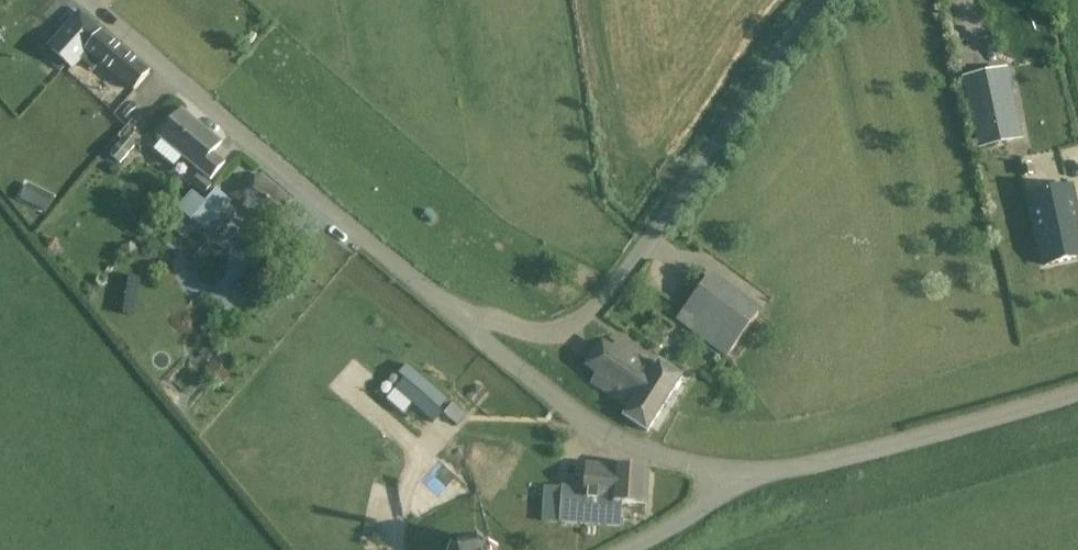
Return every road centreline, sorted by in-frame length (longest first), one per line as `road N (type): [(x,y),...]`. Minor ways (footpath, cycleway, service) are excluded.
road 1 (unclassified): [(454,314),(544,333),(575,322),(603,298),(822,0)]
road 2 (tertiary): [(454,314),(84,0)]
road 3 (tertiary): [(723,469),(805,468),(1077,391)]
road 4 (tertiary): [(723,469),(606,433),(454,314)]
road 5 (unclassified): [(625,549),(691,518),(723,469)]

